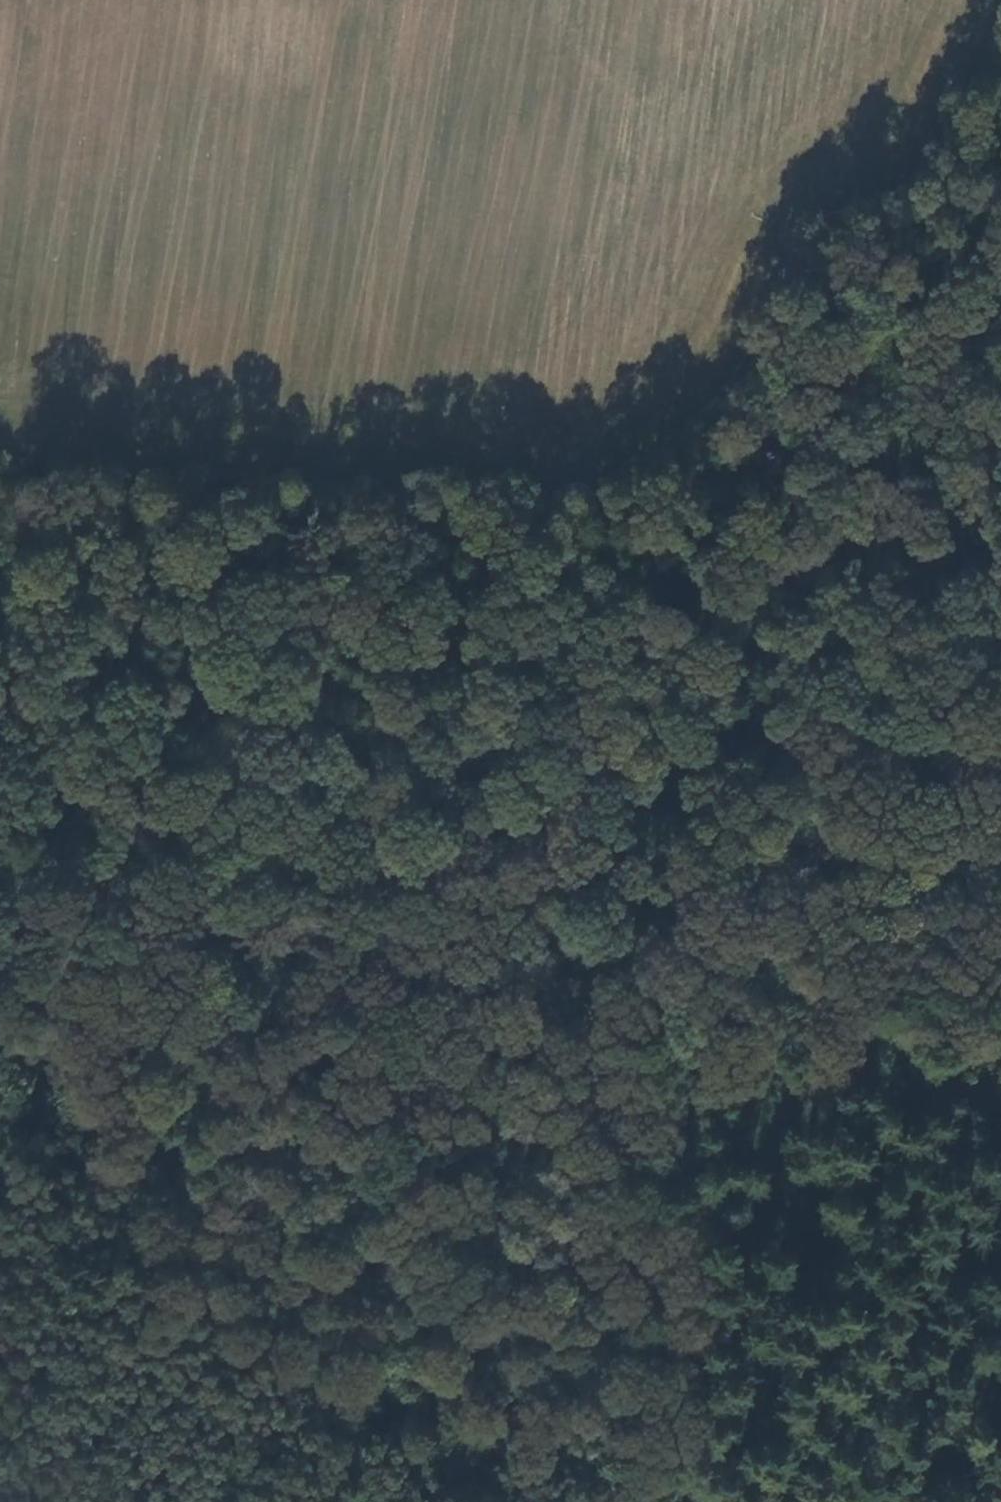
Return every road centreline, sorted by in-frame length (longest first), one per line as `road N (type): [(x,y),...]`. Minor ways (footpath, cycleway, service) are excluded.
road 1 (track): [(940,1501),(690,1470),(256,1322),(0,1189)]

